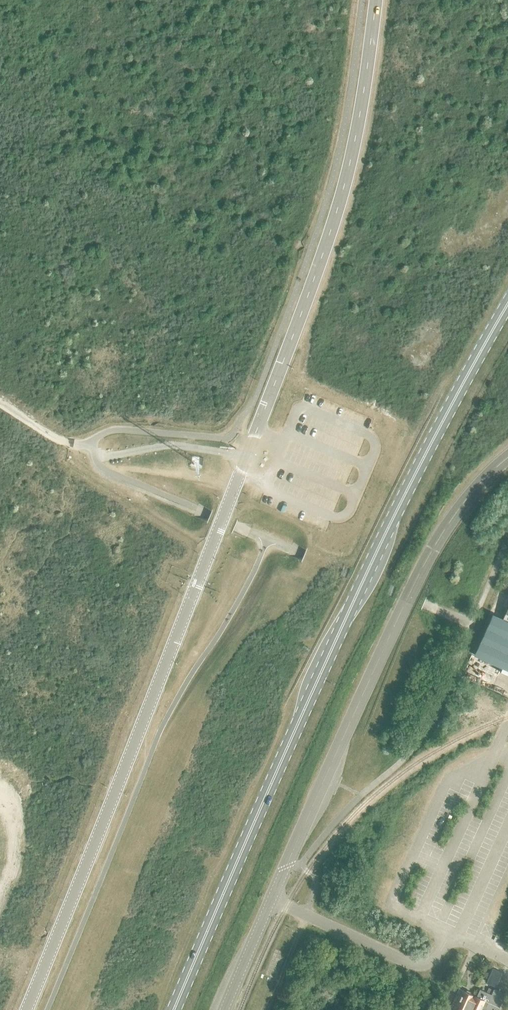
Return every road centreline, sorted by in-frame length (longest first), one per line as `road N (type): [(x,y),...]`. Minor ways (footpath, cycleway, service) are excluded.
road 1 (unclassified): [(29,1009),(336,214),(356,141),(376,0)]
road 2 (primary): [(175,1009),(373,559),(507,303)]
road 3 (tertiary): [(507,456),(465,501),(427,559),(270,901)]

